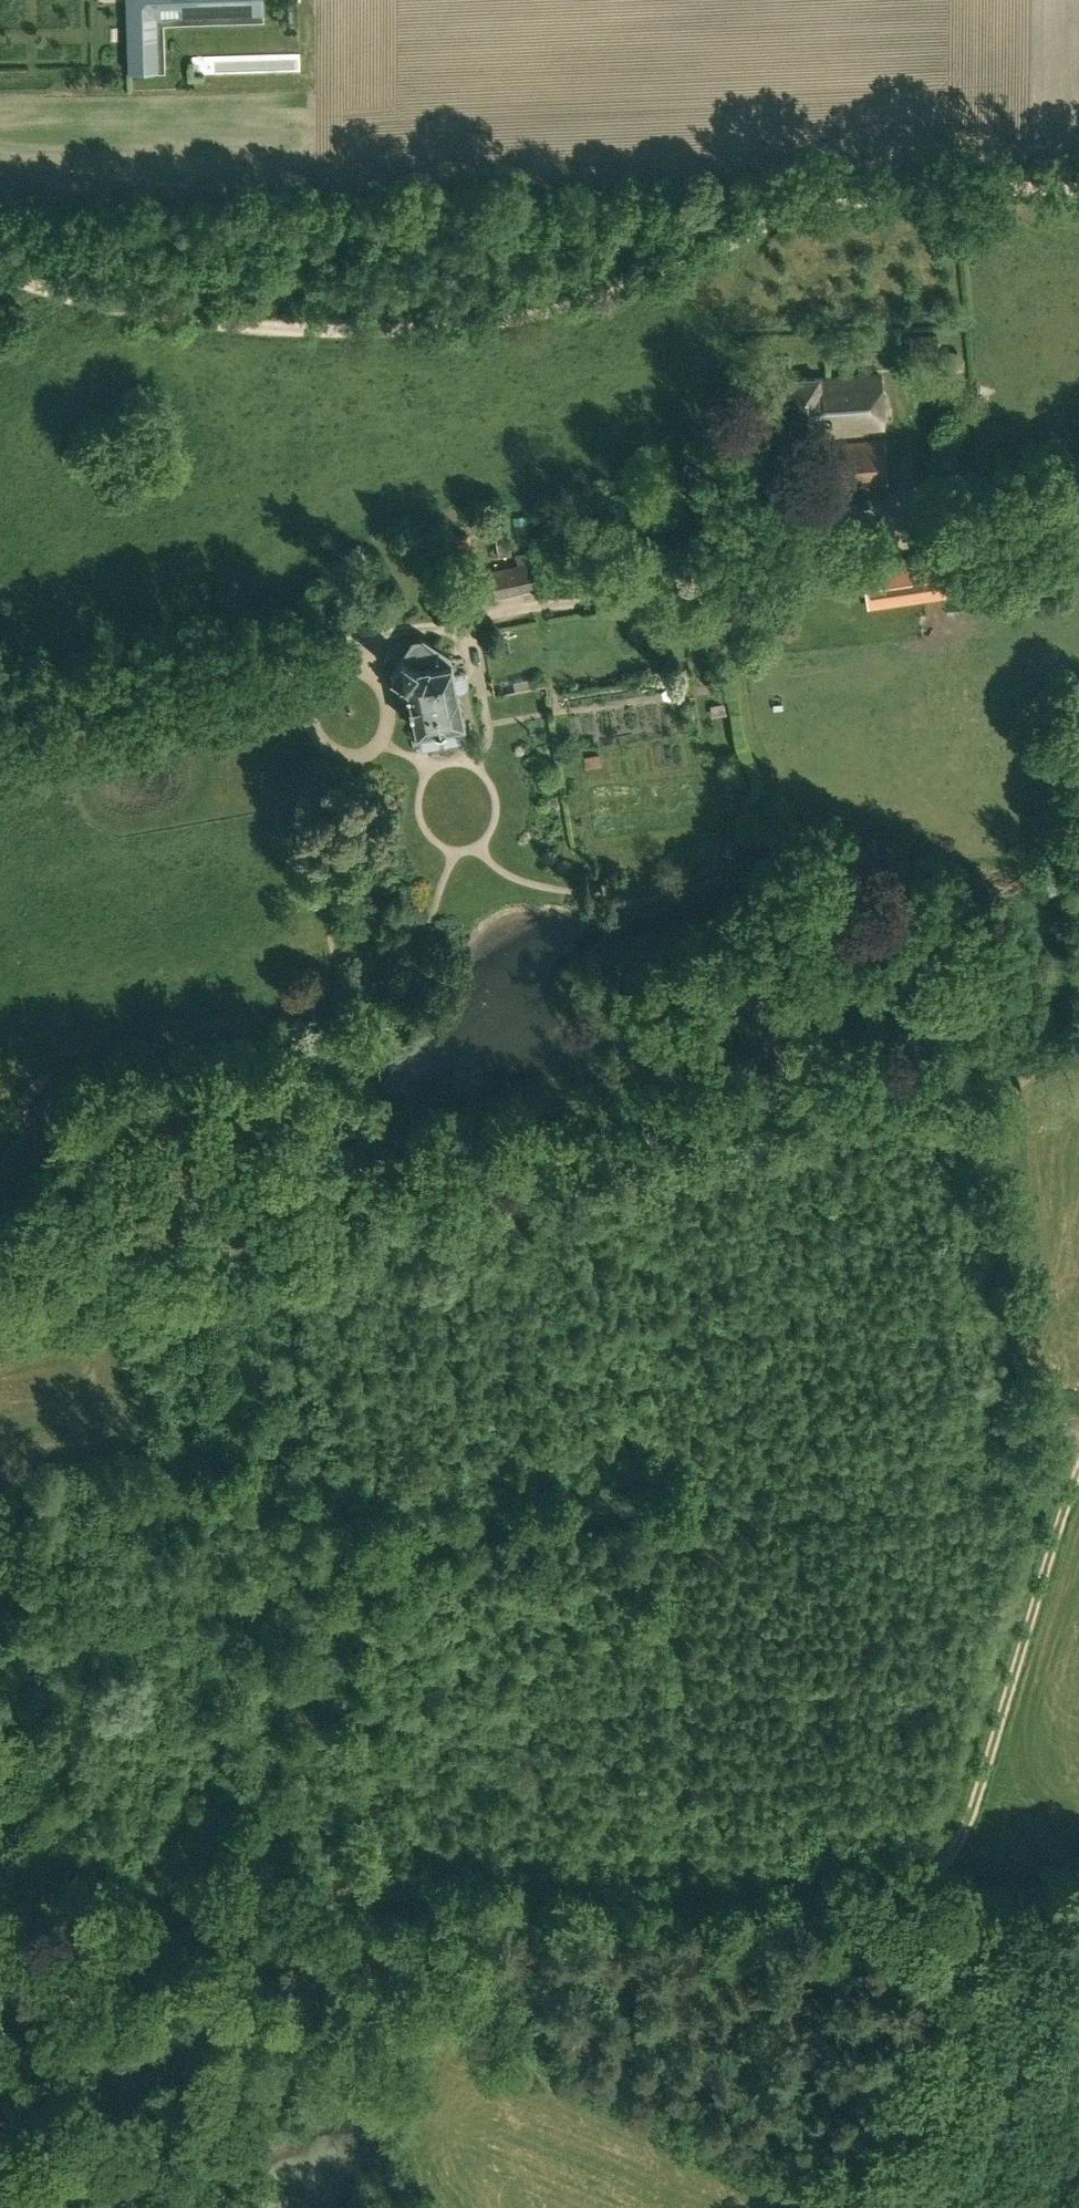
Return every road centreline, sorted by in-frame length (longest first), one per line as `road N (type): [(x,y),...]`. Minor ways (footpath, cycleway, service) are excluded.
road 1 (unclassified): [(0,707),(1078,463)]

